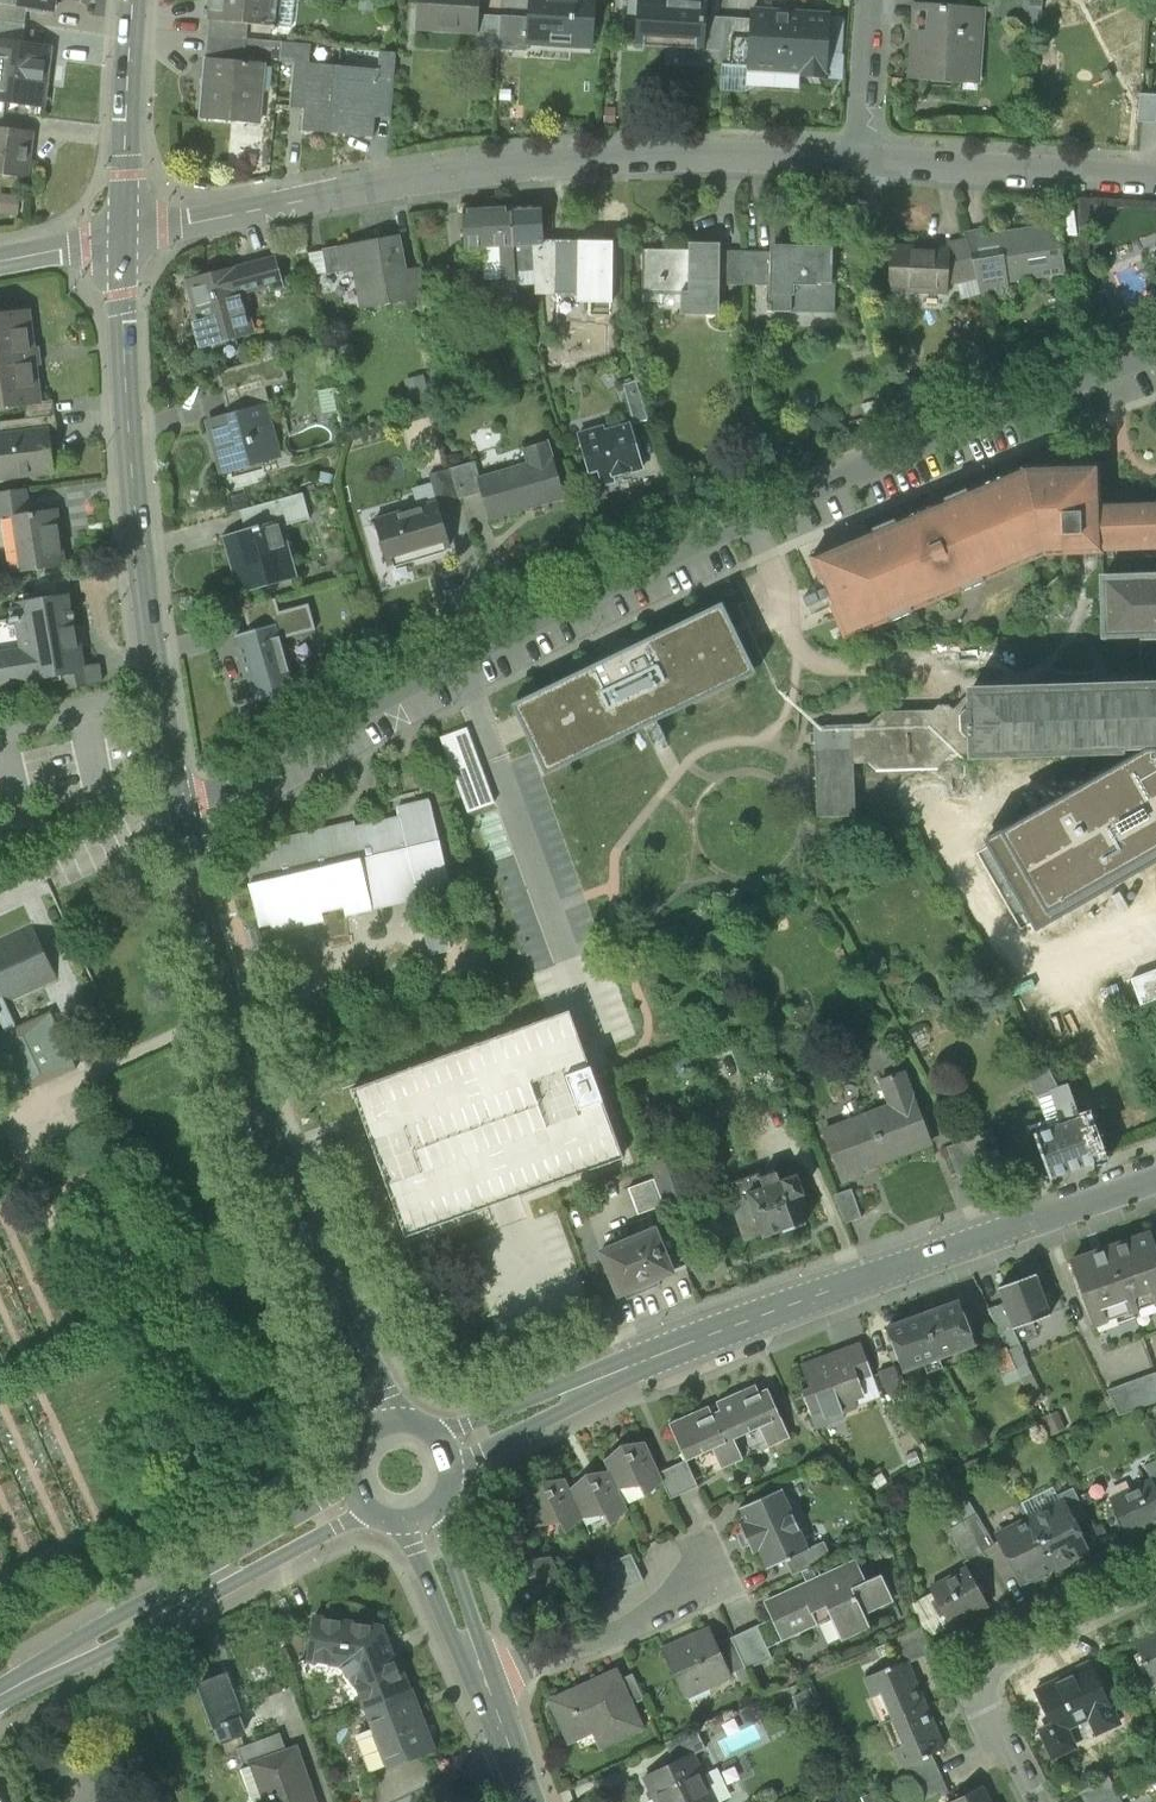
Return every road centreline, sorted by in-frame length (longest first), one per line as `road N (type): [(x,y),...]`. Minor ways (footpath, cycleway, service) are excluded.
road 1 (residential): [(185,813),(461,658),(749,519),(1155,352)]
road 2 (tertiary): [(448,1450),(647,1361),(1155,1178)]
road 3 (residential): [(123,239),(462,168),(681,150),(863,155)]
road 4 (tertiary): [(382,1424),(274,1146),(231,1010),(185,813)]
road 5 (tertiary): [(185,813),(136,515),(123,239)]
road 6 (tertiary): [(358,1500),(0,1699)]
road 7 (residential): [(1033,1801),(977,1681),(1033,1636),(1155,1584)]
road 8 (residential): [(863,155),(1155,175)]
road 9 (residential): [(485,1678),(671,1608),(706,1565)]
road 10 (tertiary): [(123,239),(134,0)]
road 11 (tertiary): [(419,1520),(485,1678)]
road 12 (residential): [(874,0),(863,155)]
road 13 (tertiary): [(123,239),(0,263)]

